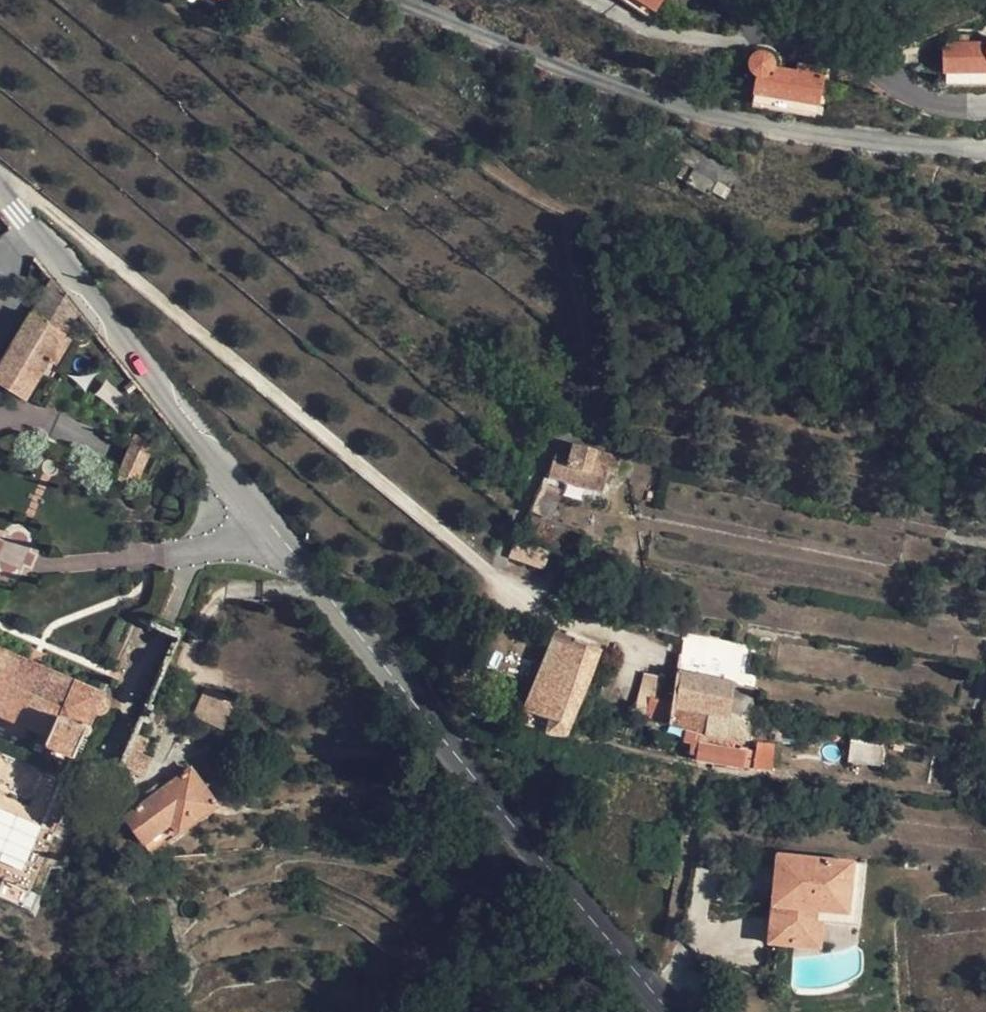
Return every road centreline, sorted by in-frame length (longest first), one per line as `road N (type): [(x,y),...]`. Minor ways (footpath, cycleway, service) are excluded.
road 1 (secondary): [(674,1011),(0,186)]
road 2 (residential): [(410,0),(650,101),(822,140),(956,156),(985,150)]

